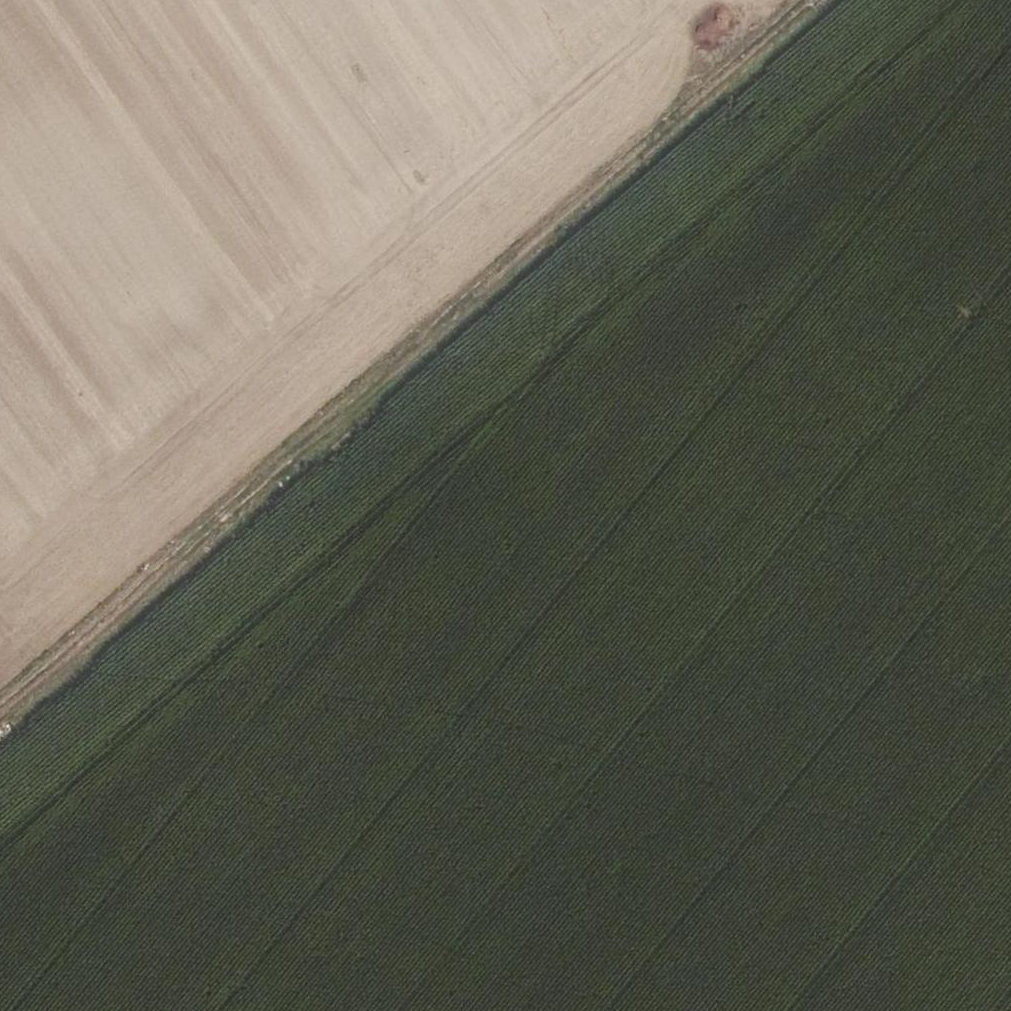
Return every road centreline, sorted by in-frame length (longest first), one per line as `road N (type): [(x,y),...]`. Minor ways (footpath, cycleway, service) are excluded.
road 1 (track): [(816,0),(0,725)]

